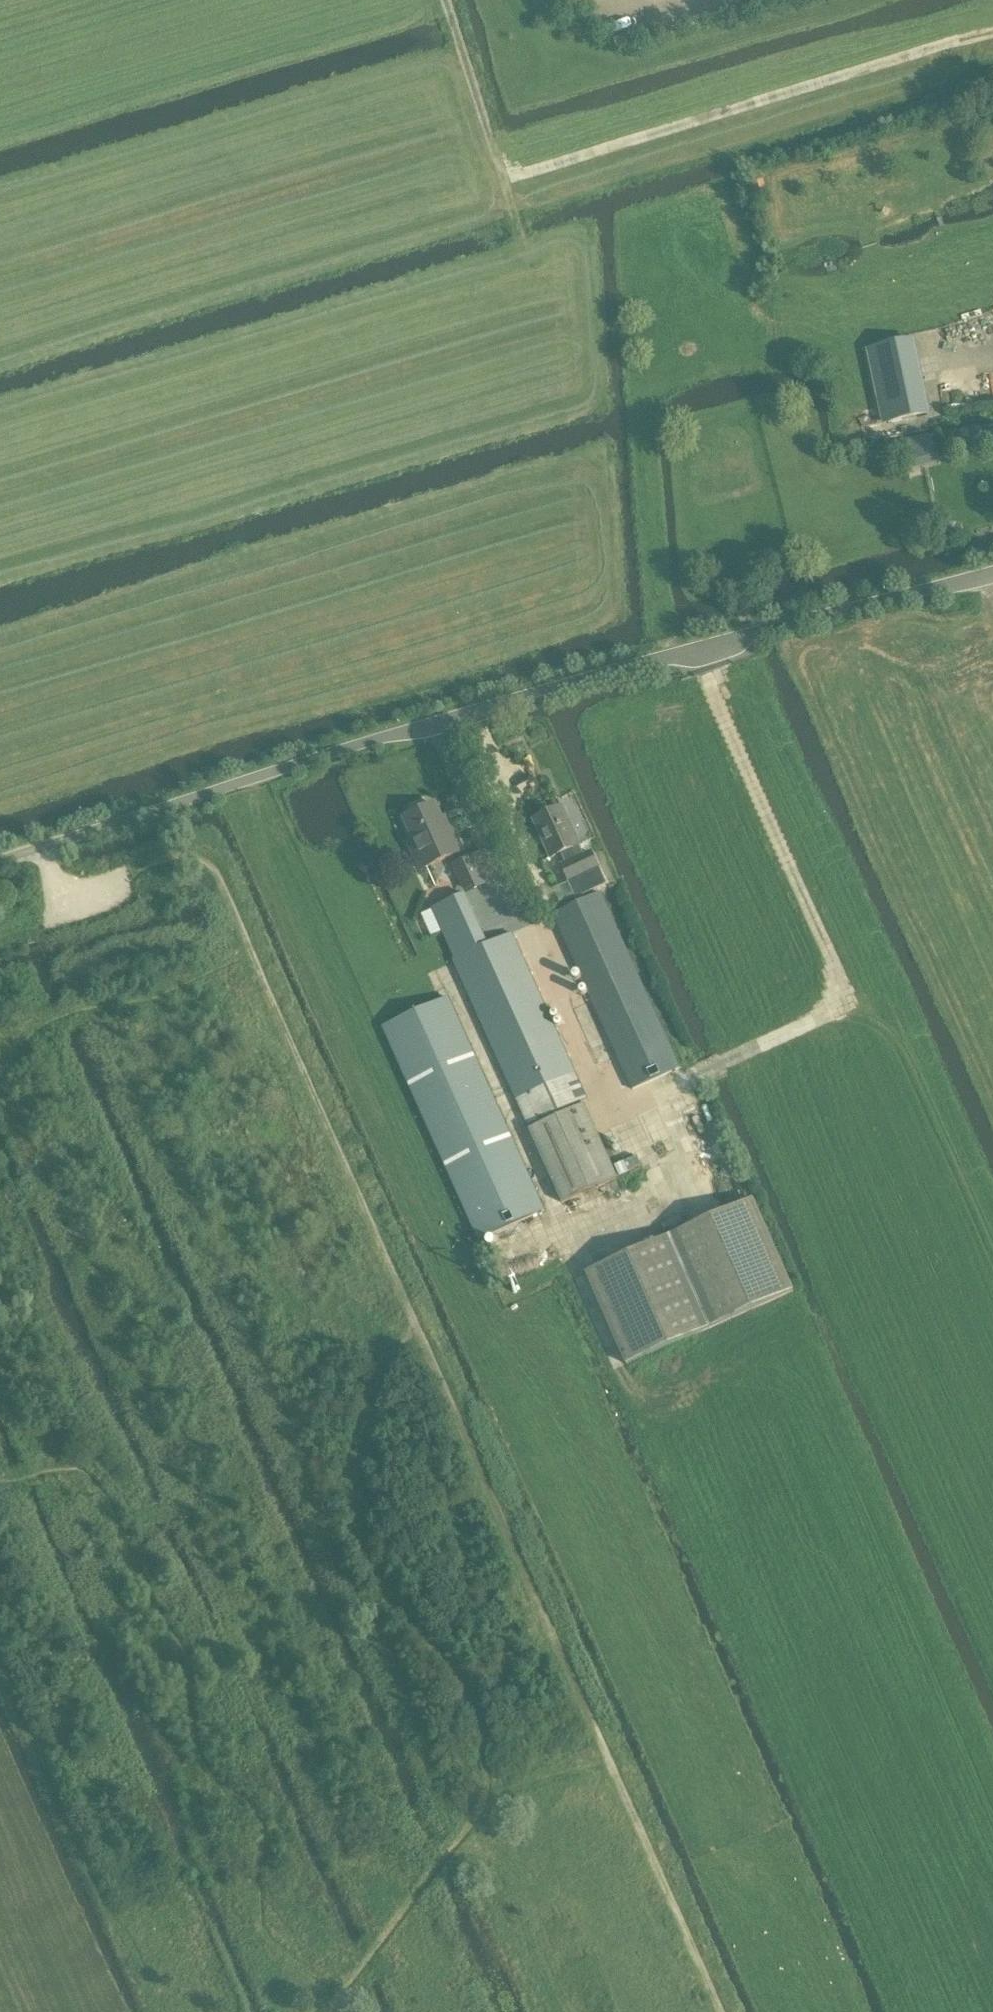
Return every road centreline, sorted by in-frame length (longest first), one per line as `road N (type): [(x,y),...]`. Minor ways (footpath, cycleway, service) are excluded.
road 1 (unclassified): [(0,860),(528,694),(992,572)]
road 2 (track): [(694,648),(839,976),(830,1013),(667,1090)]

